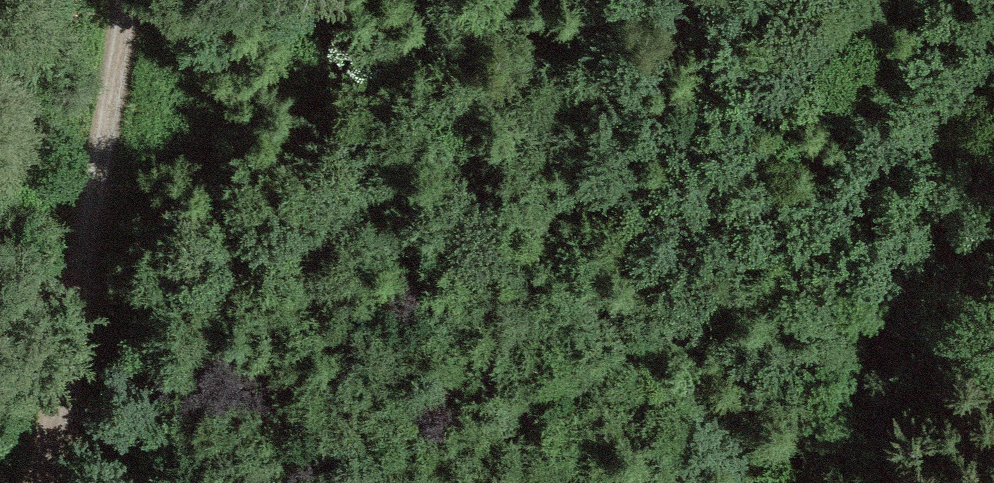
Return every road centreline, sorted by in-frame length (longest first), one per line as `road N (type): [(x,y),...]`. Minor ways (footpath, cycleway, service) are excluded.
road 1 (track): [(0,293),(72,286),(290,231),(575,189),(857,200),(993,51)]
road 2 (track): [(127,0),(34,482)]
road 3 (track): [(857,200),(975,402),(993,476)]

